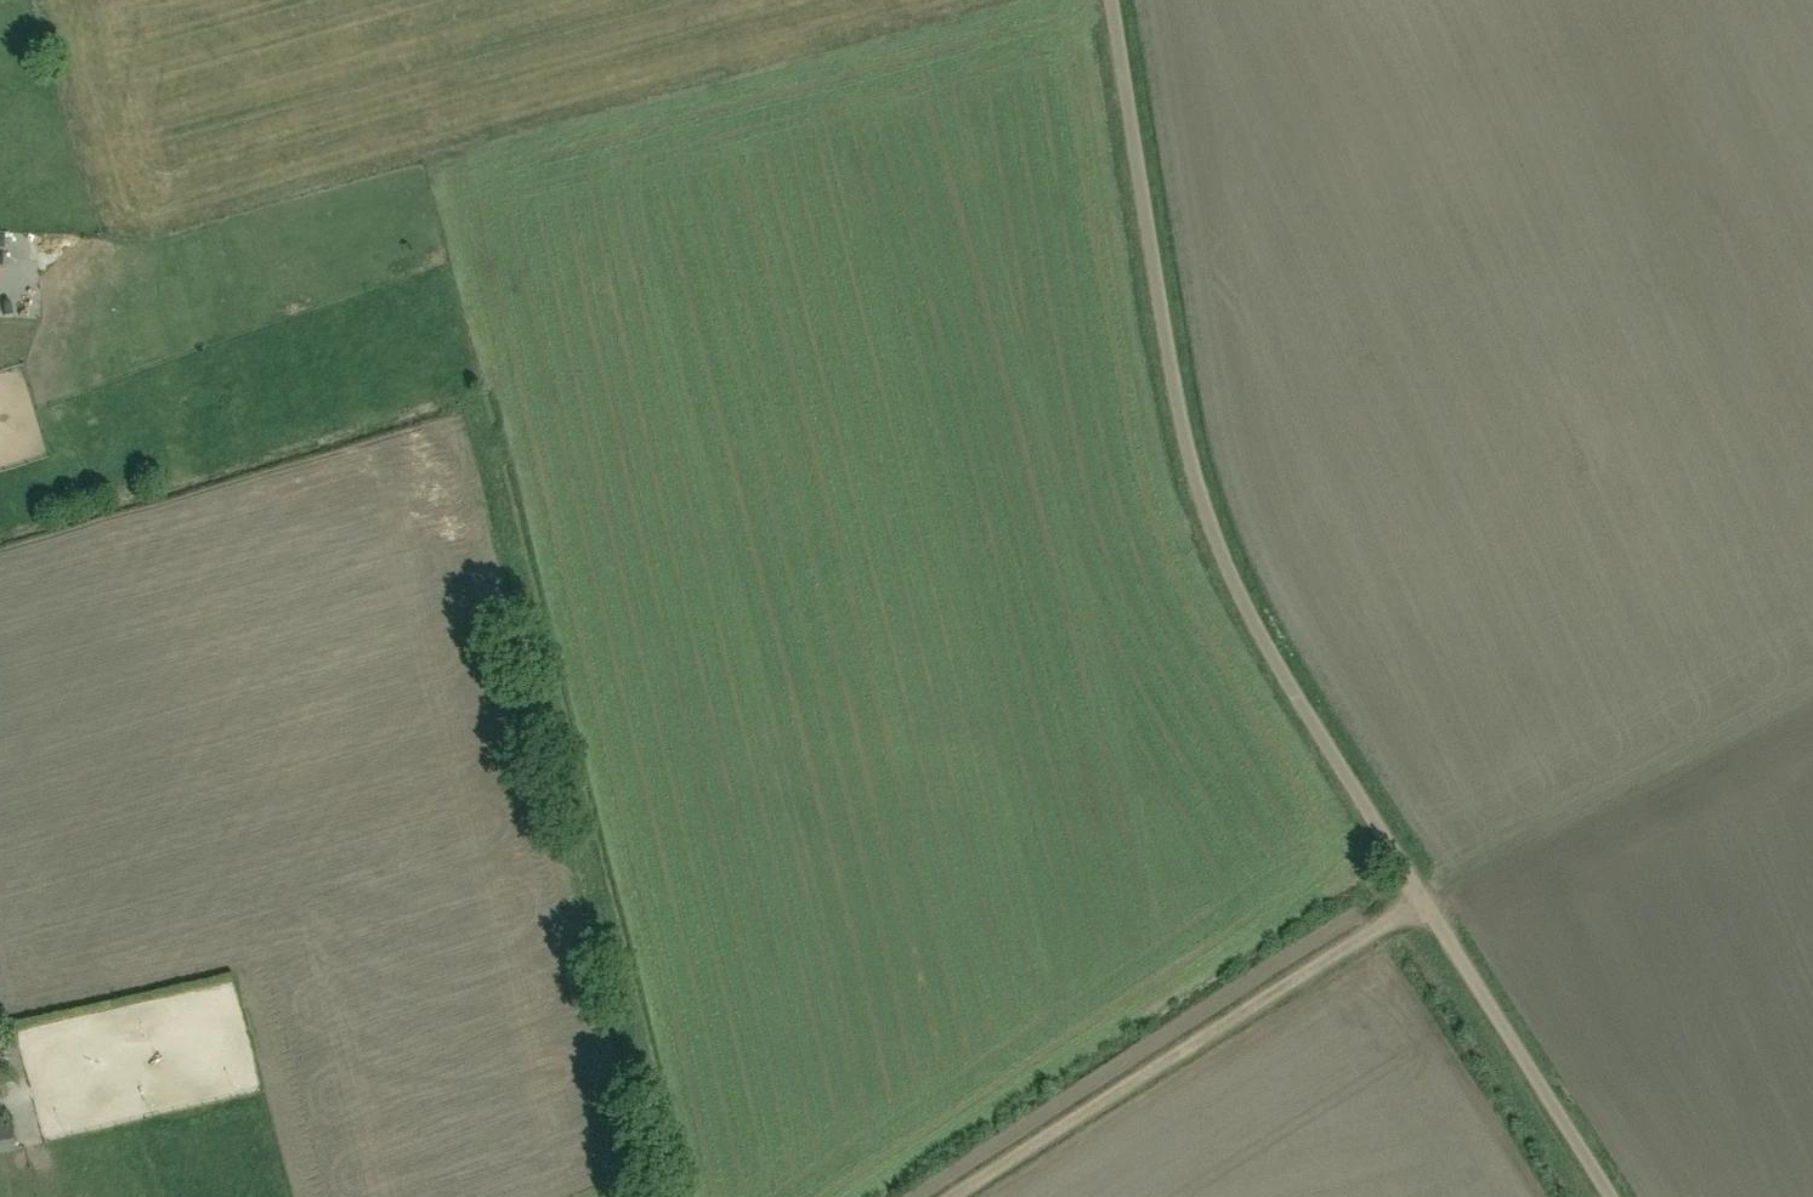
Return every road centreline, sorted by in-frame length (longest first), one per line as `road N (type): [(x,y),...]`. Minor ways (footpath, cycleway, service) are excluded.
road 1 (track): [(1111,0),(1173,382),(1214,536),(1283,678),(1611,1196)]
road 2 (track): [(954,1196),(1422,900)]

